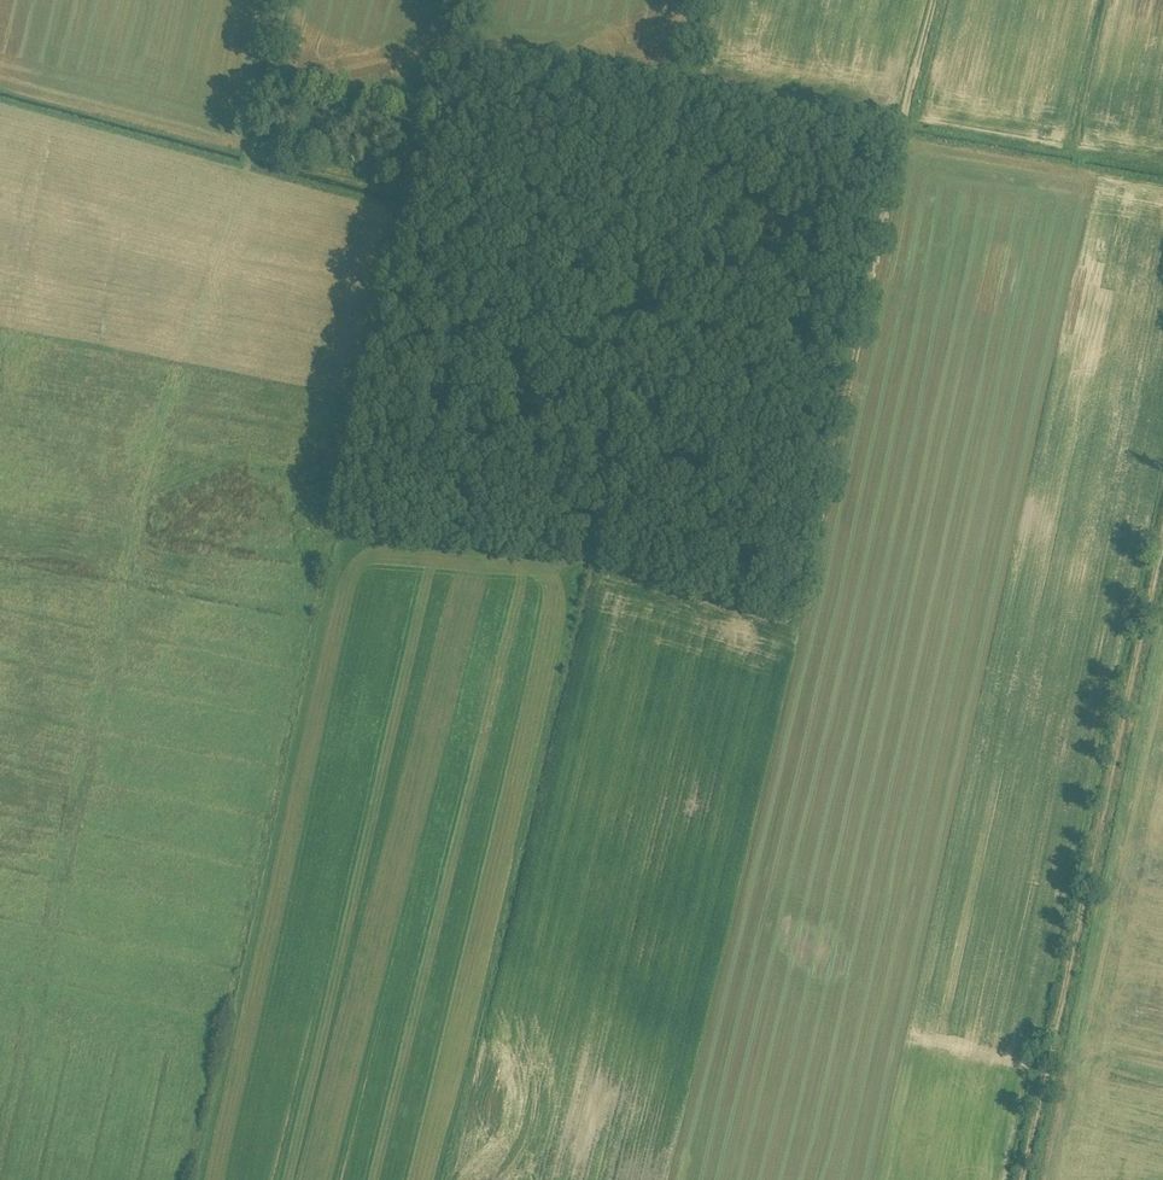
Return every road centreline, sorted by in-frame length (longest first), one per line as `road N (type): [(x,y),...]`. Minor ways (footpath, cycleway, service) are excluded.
road 1 (track): [(848,393),(936,0)]
road 2 (track): [(244,172),(283,0)]

